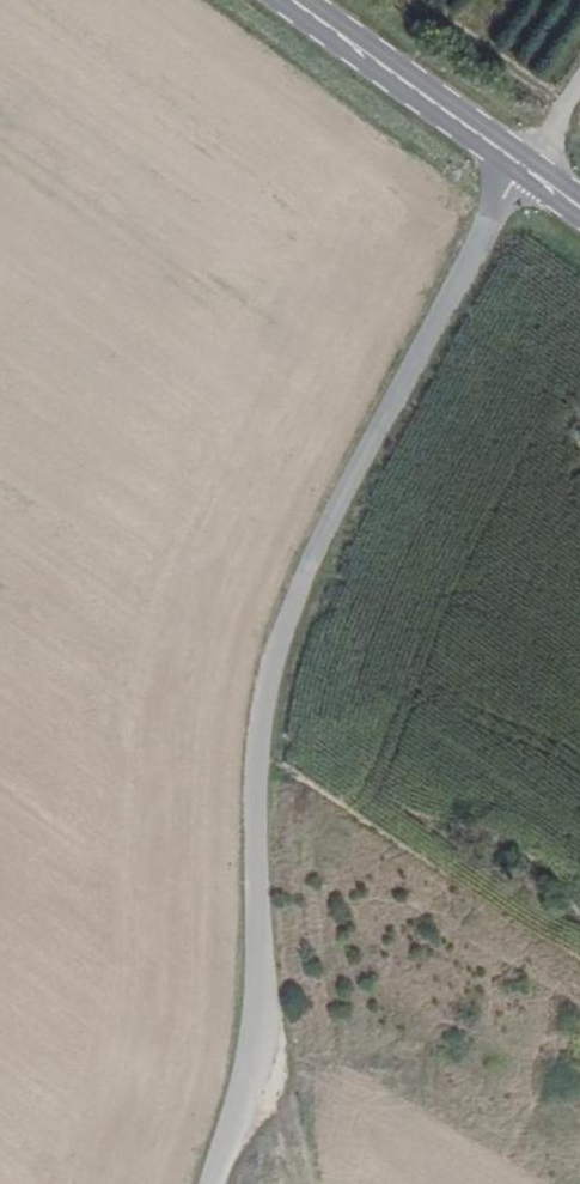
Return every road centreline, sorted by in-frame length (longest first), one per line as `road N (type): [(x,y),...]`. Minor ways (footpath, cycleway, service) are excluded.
road 1 (unclassified): [(529,169),(301,570),(264,652),(249,781),(250,1032),(240,1088),(205,1183)]
road 2 (primary): [(529,169),(295,0)]
road 3 (track): [(309,1183),(300,1115),(250,1032)]

